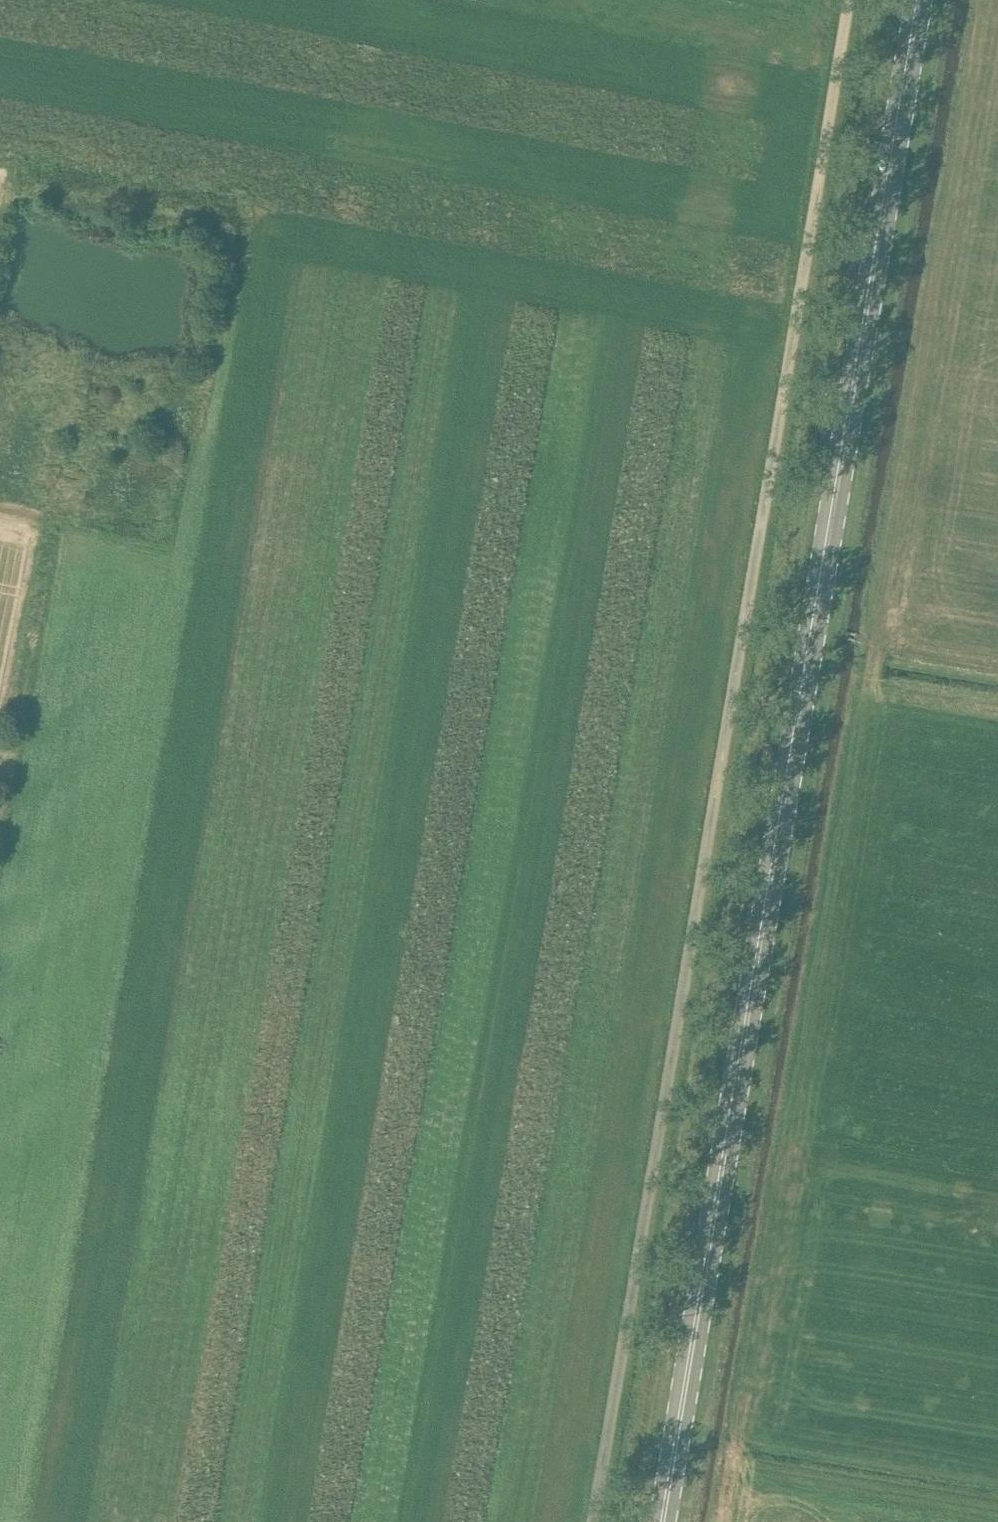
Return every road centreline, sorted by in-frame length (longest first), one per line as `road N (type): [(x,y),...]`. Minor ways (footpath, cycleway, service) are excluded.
road 1 (unclassified): [(592,1521),(849,0)]
road 2 (primary): [(662,1521),(918,0)]

